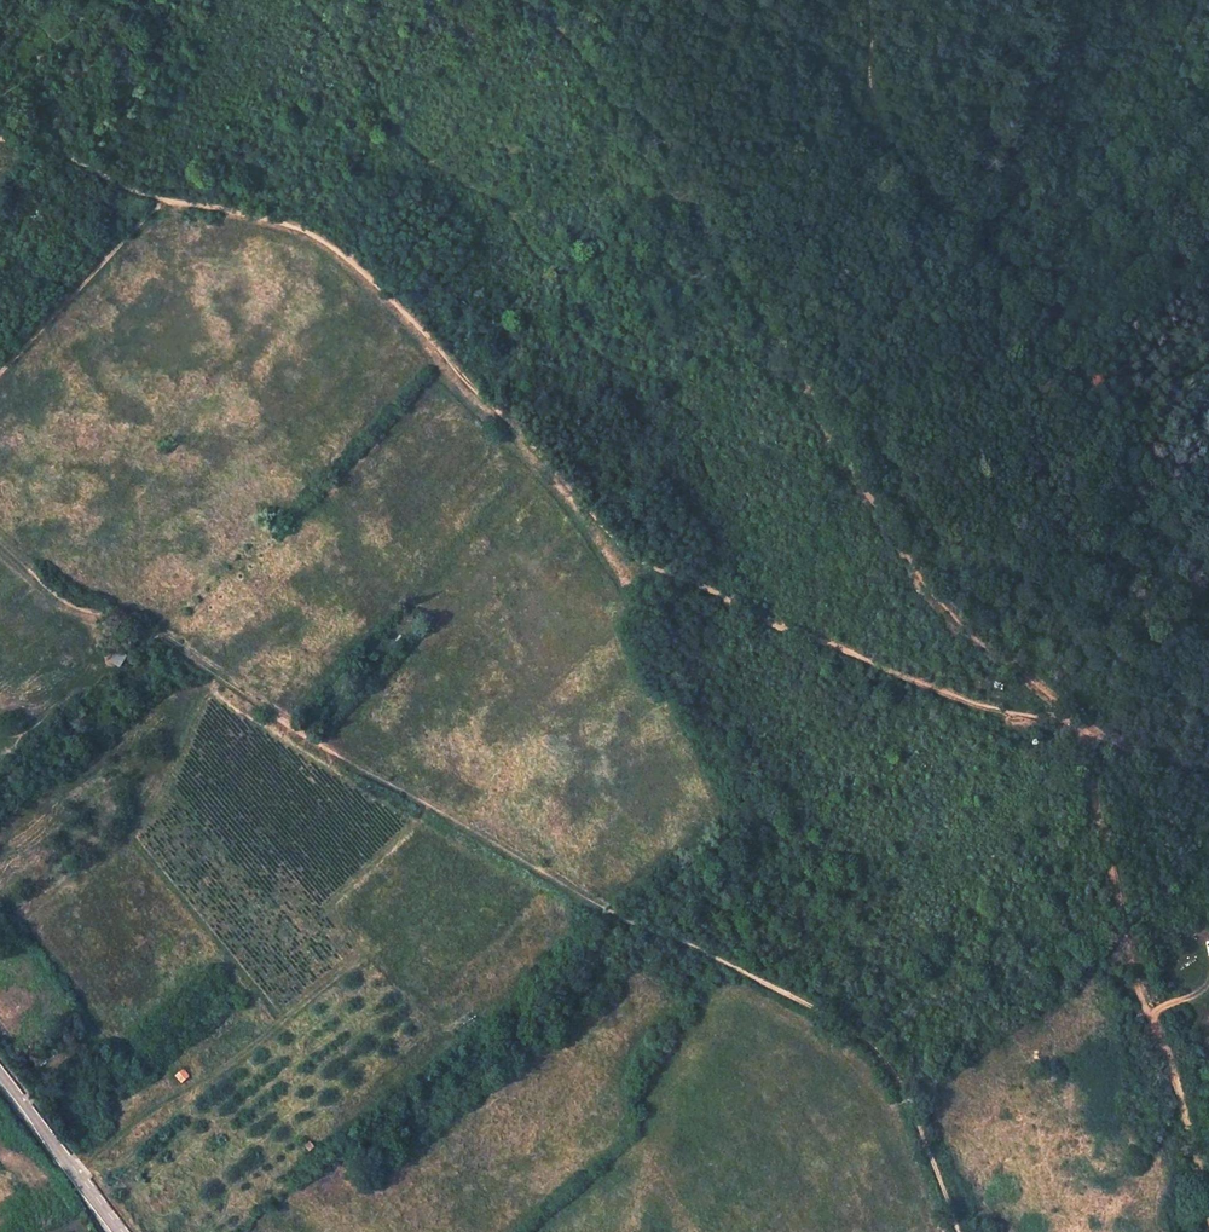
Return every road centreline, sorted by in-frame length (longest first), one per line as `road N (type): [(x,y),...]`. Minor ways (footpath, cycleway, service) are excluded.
road 1 (track): [(1208,1213),(1177,1084),(1129,961),(1080,729)]
road 2 (residential): [(0,1074),(118,1231)]

